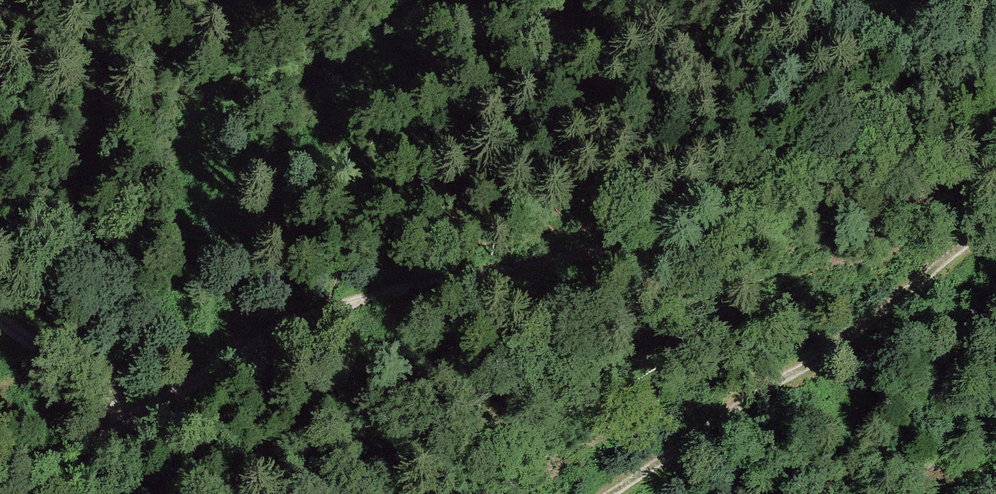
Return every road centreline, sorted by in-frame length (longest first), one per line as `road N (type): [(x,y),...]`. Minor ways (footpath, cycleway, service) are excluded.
road 1 (track): [(995,105),(657,239),(359,303),(0,478)]
road 2 (track): [(0,16),(140,117),(195,134),(242,130),(291,108),(474,0)]
road 3 (track): [(995,227),(835,350),(610,493)]
road 4 (track): [(137,416),(62,378),(0,327)]

